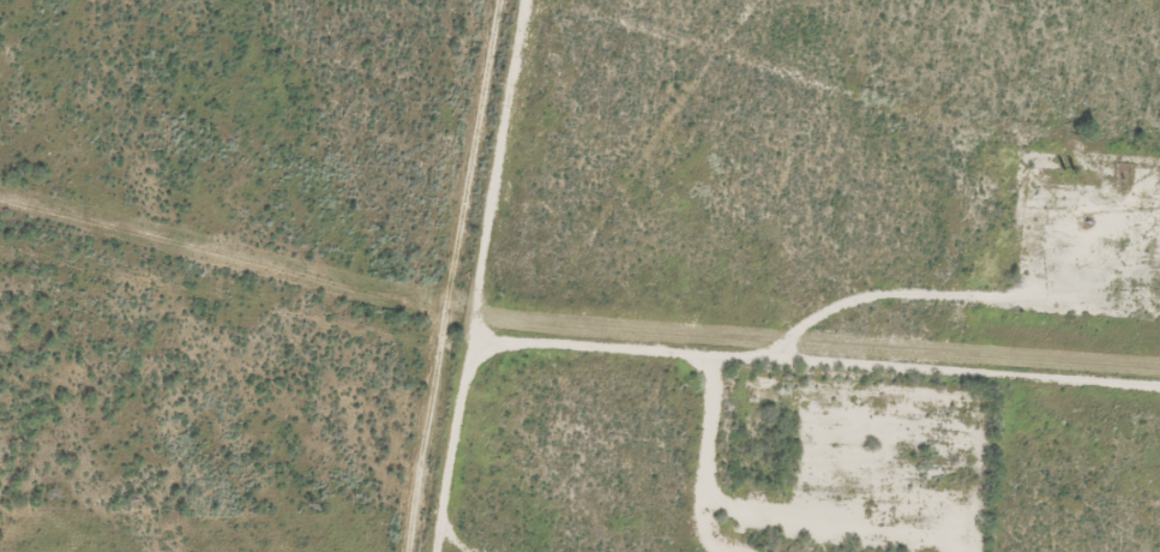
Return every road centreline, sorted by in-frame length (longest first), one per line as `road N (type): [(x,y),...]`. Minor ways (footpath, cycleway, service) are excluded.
road 1 (residential): [(469,551),(450,527),(462,390),(529,0)]

